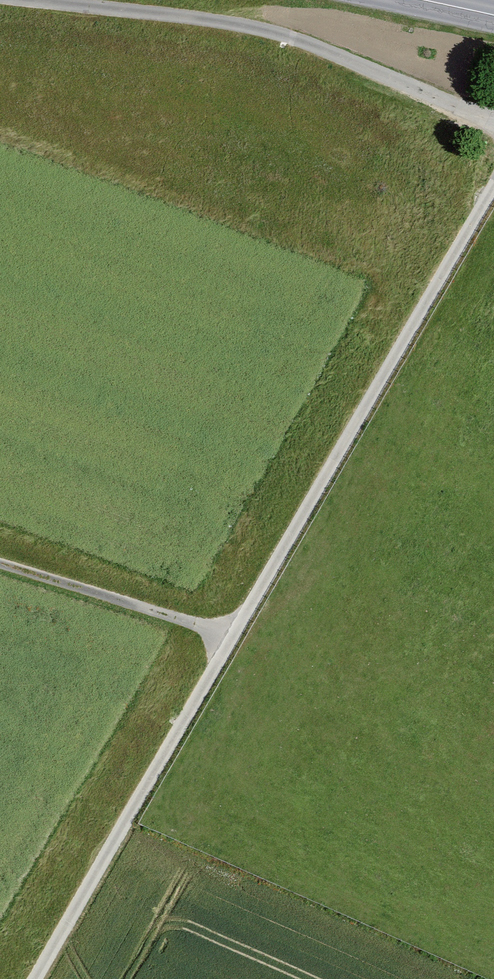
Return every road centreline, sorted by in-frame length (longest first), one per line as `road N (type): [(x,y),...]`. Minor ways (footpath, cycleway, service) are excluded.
road 1 (track): [(493,185),(31,978)]
road 2 (track): [(231,636),(0,566)]

